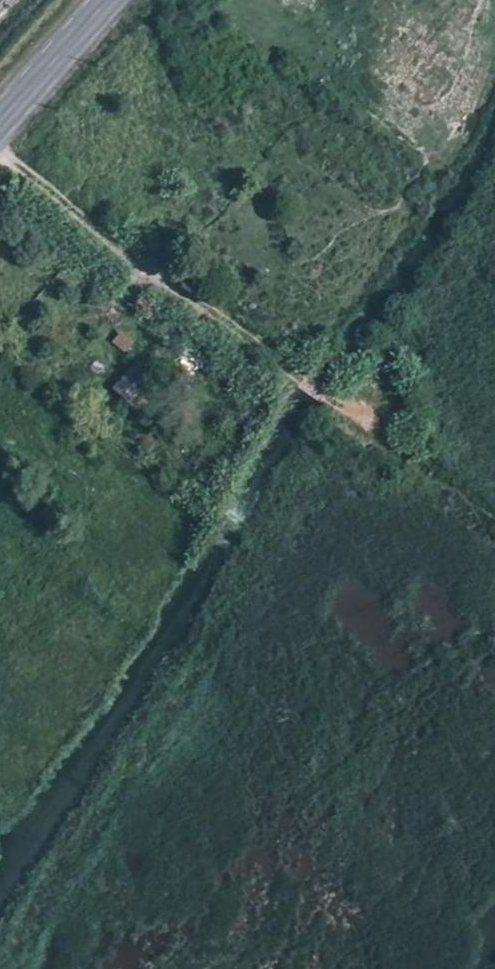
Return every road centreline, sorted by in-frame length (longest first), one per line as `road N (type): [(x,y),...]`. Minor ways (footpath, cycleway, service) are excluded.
road 1 (tertiary): [(0,122),(108,0)]

